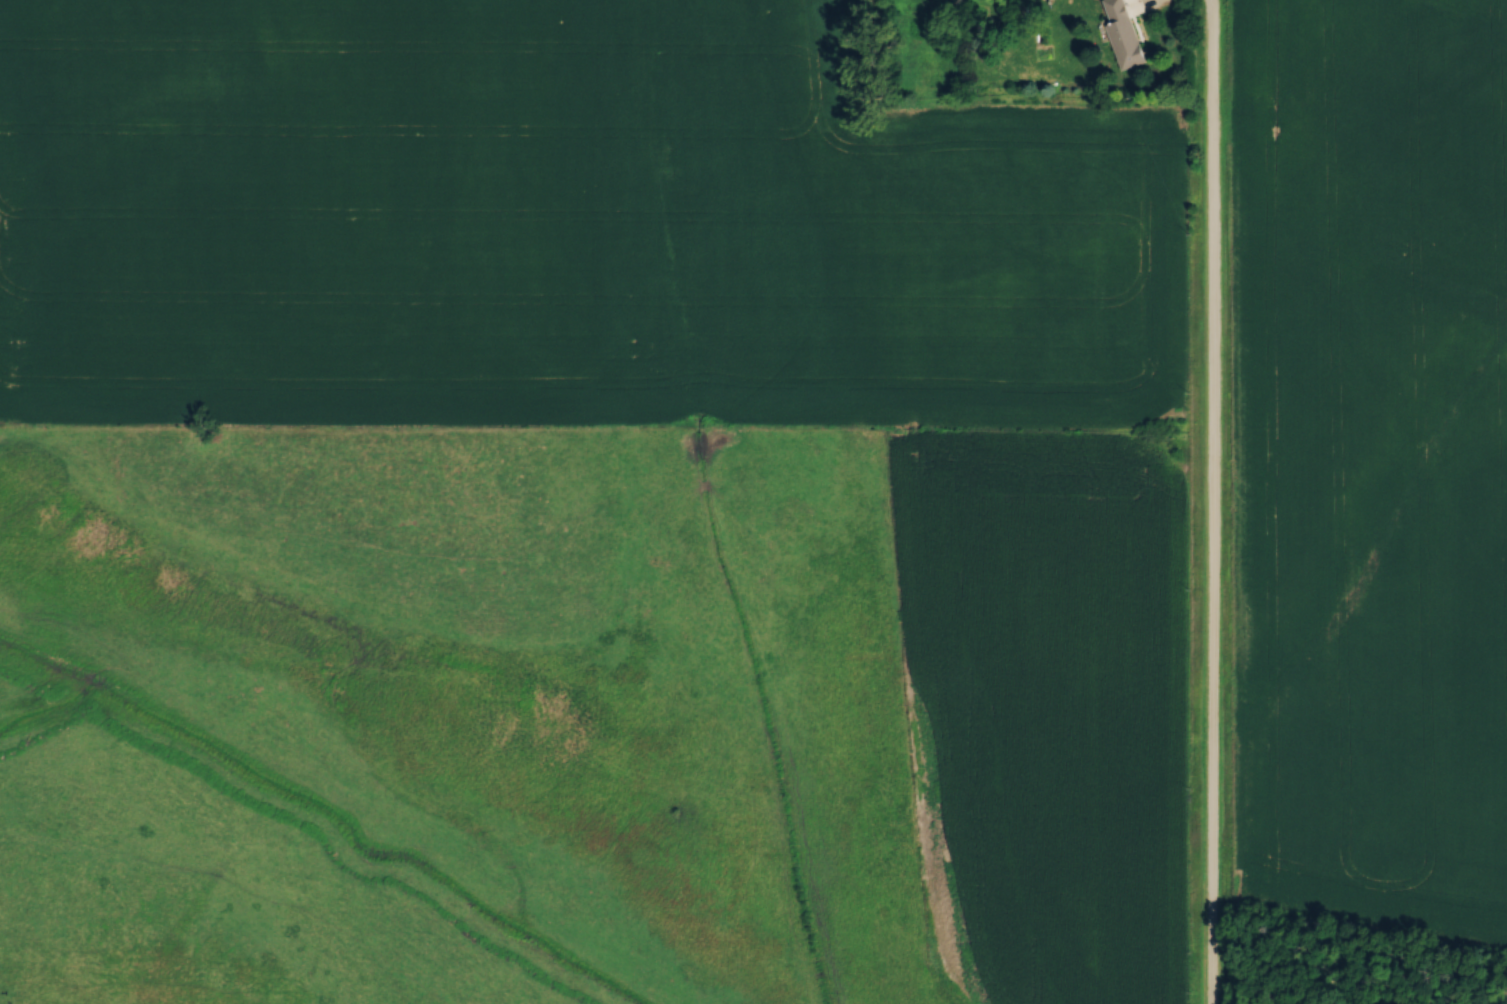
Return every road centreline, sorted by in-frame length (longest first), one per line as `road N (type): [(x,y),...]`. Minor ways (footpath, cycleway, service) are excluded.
road 1 (residential): [(1208,1003),(1210,0)]

